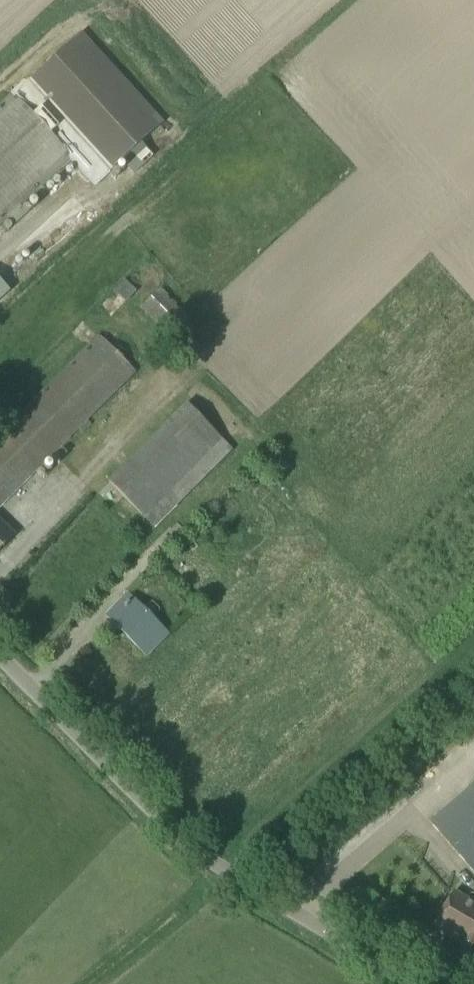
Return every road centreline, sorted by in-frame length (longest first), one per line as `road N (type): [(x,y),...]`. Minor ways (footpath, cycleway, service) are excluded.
road 1 (unclassified): [(415,983),(213,862),(0,657)]

